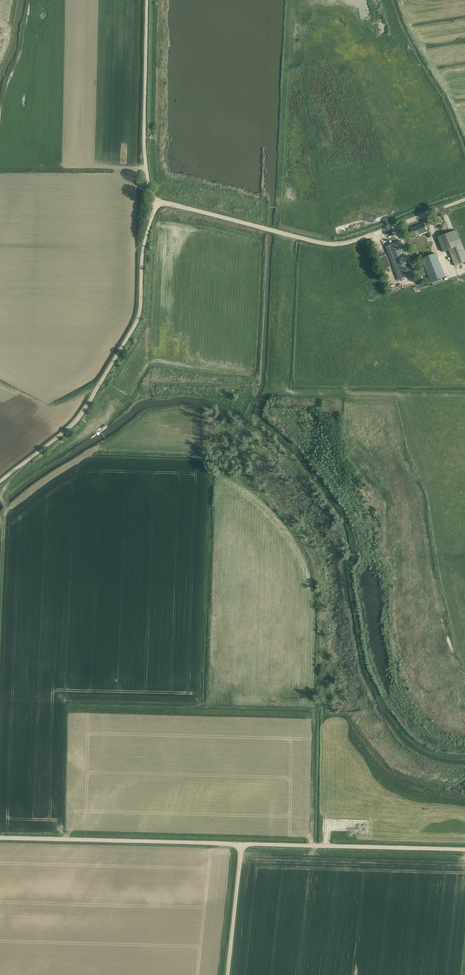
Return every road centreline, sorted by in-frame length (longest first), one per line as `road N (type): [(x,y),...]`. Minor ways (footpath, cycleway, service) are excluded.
road 1 (track): [(157,203),(135,326),(83,412),(25,463)]
road 2 (track): [(0,837),(241,844)]
road 3 (track): [(380,232),(337,246),(157,203)]
road 4 (track): [(241,844),(464,849)]
road 5 (track): [(157,203),(146,168),(148,0)]
road 6 (track): [(312,846),(315,711)]
road 7 (track): [(241,844),(228,974)]

